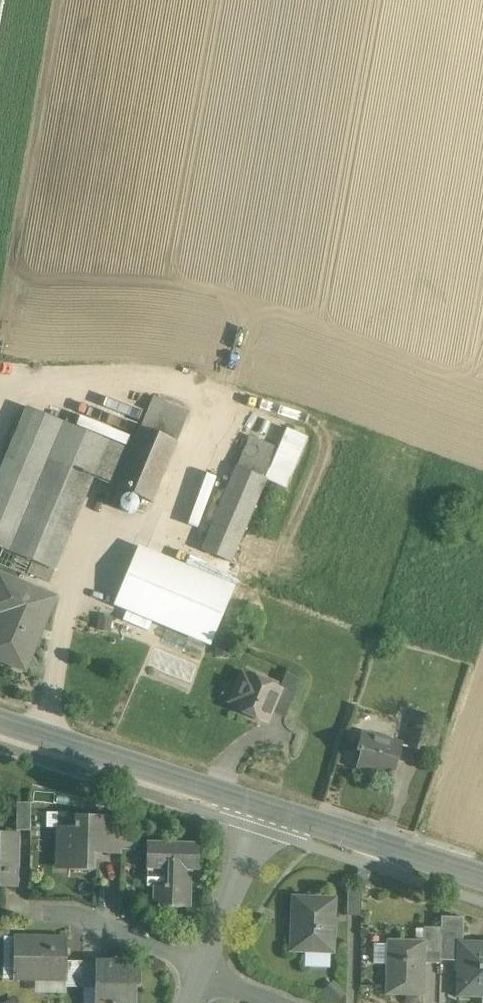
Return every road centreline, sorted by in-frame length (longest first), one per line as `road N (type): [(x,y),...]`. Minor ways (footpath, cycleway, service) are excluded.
road 1 (tertiary): [(253,805),(0,724)]
road 2 (tertiary): [(482,878),(253,805)]
road 3 (residential): [(207,968),(253,805)]
road 4 (residential): [(48,910),(207,968)]

